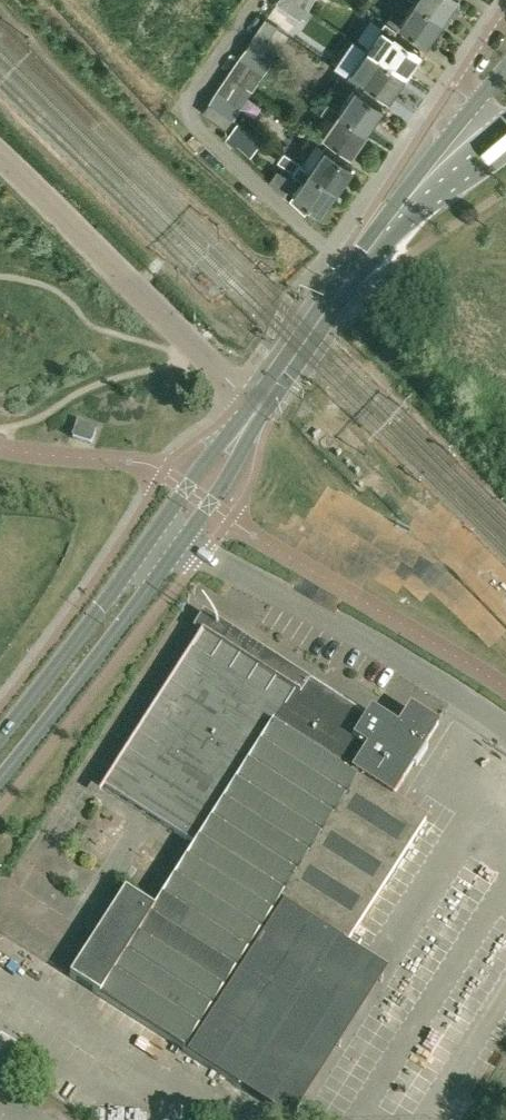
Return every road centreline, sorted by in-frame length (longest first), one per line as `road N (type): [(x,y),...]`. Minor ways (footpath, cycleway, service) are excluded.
road 1 (unclassified): [(505,728),(346,624),(183,541)]
road 2 (unclassified): [(258,407),(0,155)]
road 3 (primary): [(0,785),(183,541)]
road 4 (primary): [(258,407),(429,181)]
road 5 (primary): [(159,524),(0,737)]
road 6 (primary): [(183,541),(238,459),(248,423)]
road 7 (primary): [(248,423),(216,446),(159,524)]

